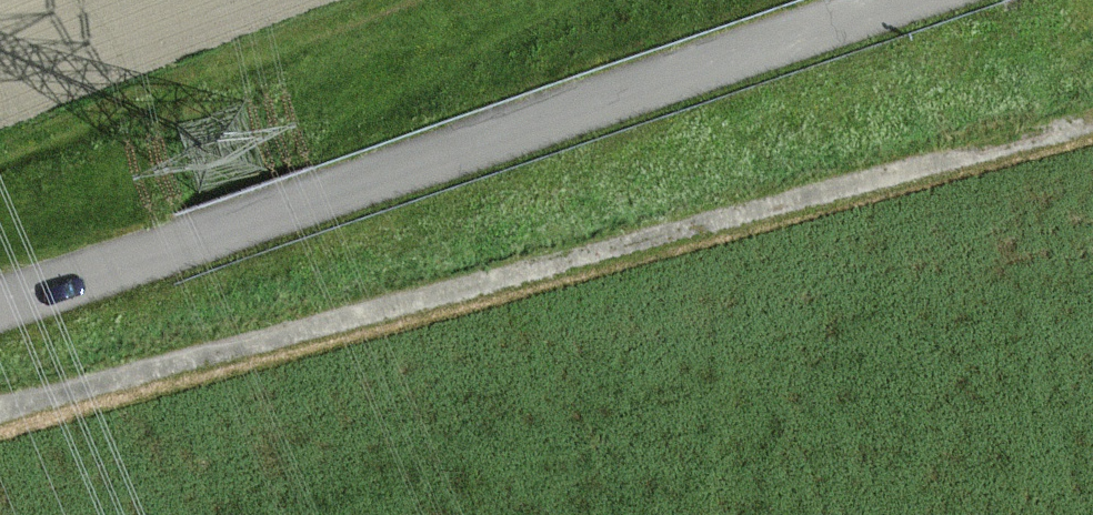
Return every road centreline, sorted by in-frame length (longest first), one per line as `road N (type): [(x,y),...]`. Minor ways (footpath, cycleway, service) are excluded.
road 1 (track): [(1092,127),(0,411)]
road 2 (unclassified): [(0,299),(899,0)]
road 3 (track): [(414,0),(0,157)]

